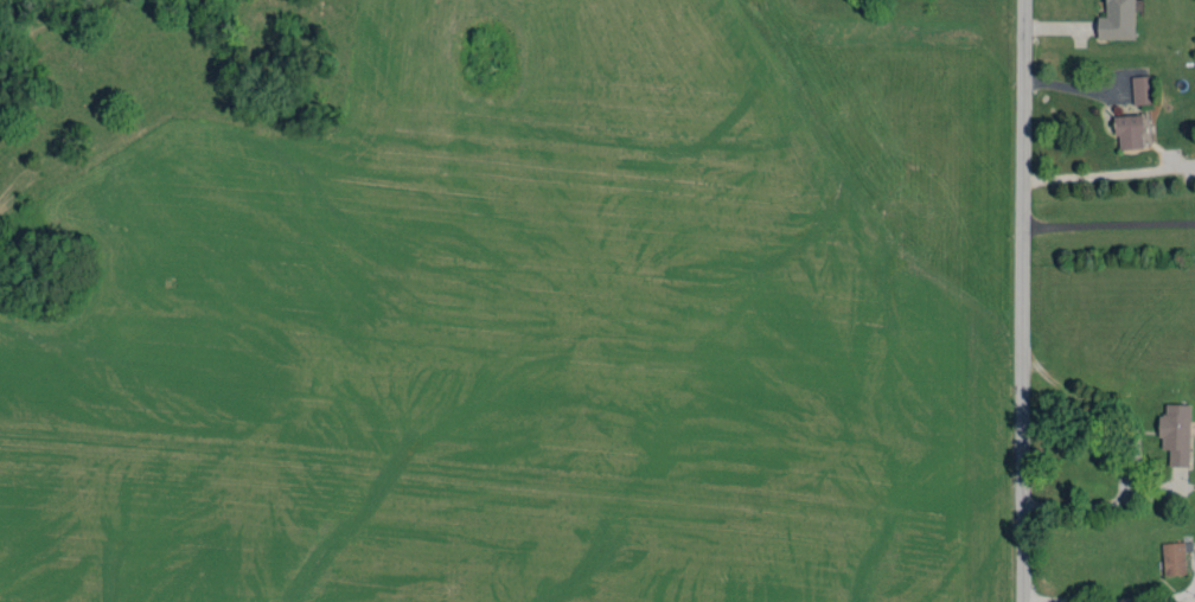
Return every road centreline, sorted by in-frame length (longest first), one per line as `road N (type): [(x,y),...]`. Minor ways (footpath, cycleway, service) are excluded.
road 1 (residential): [(1022,0),(1021,601)]

